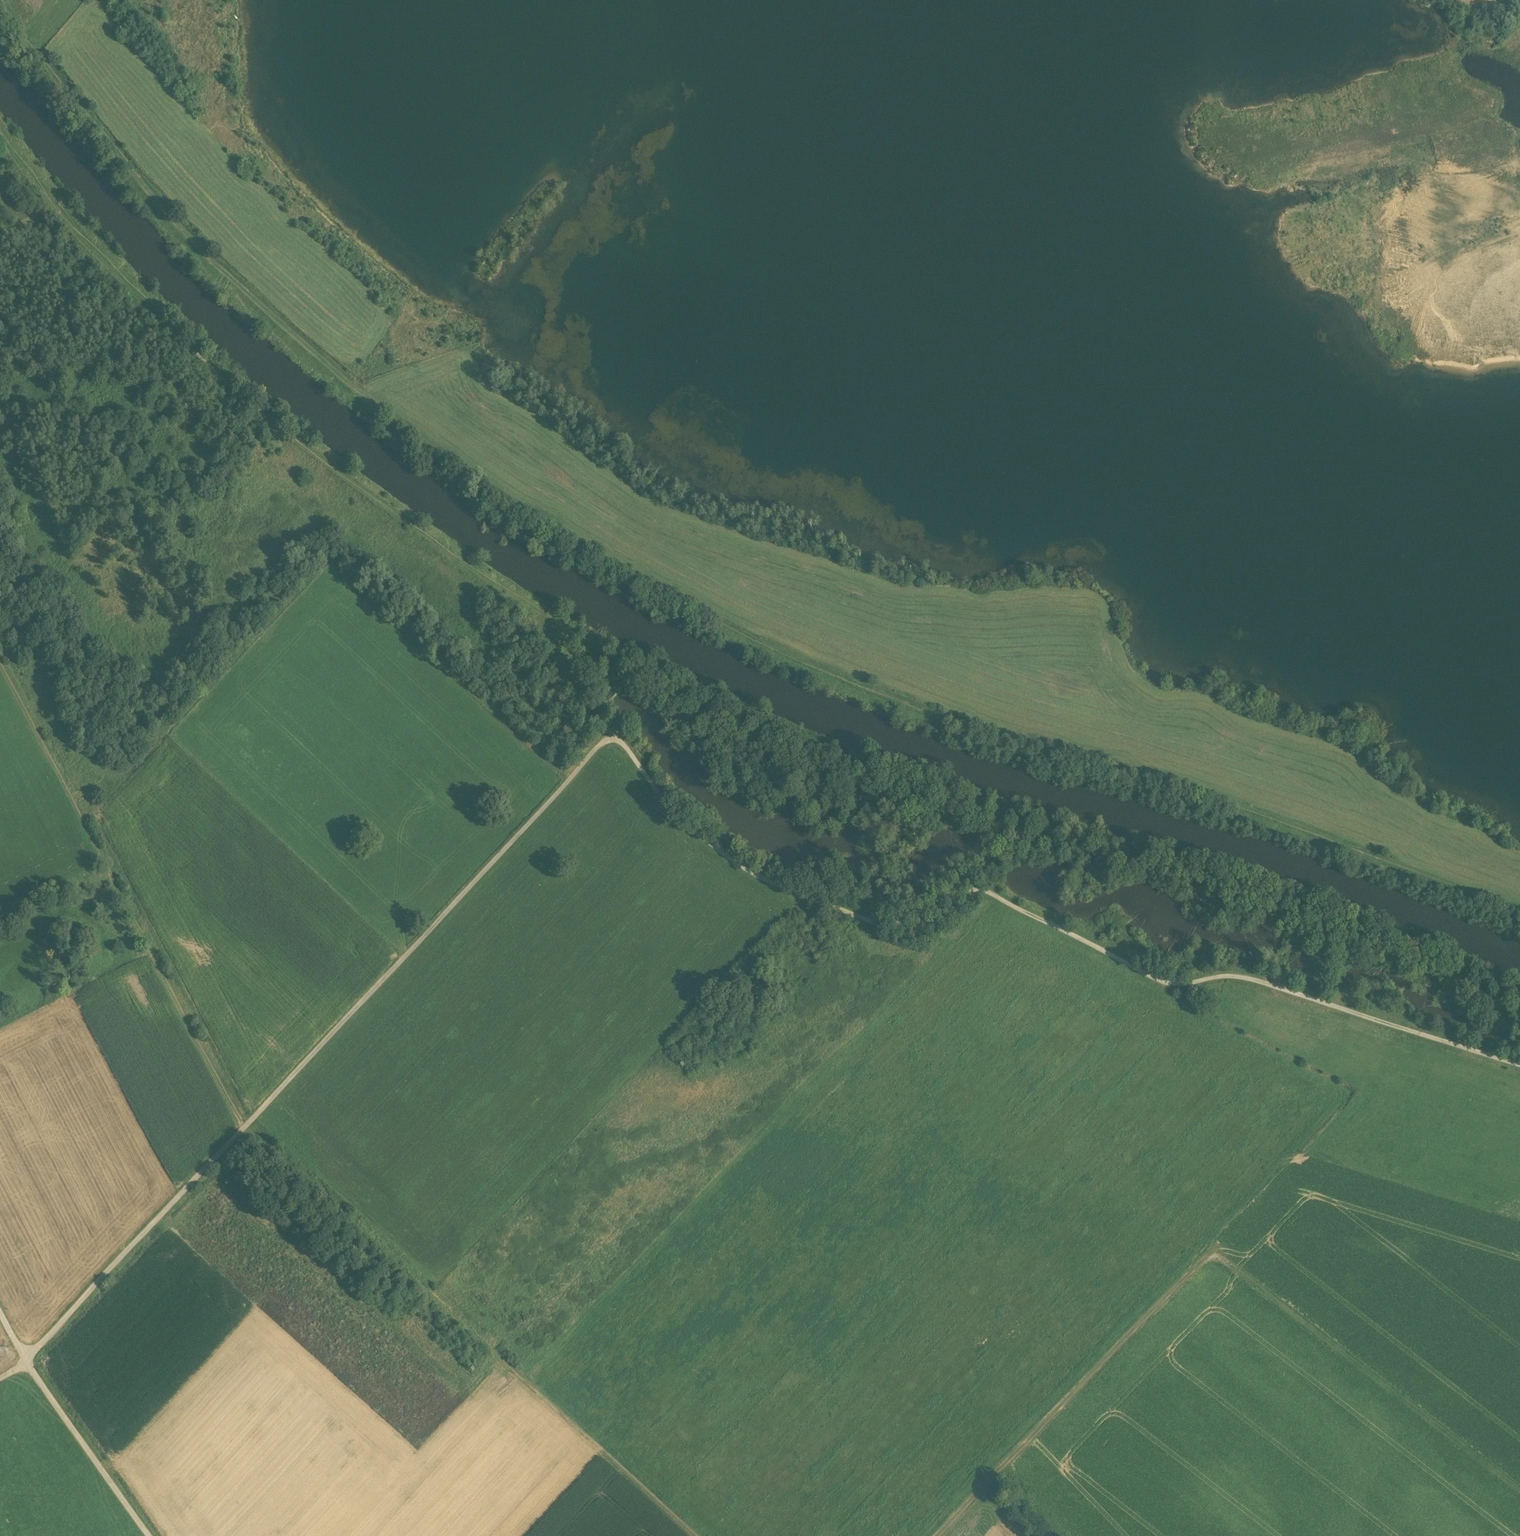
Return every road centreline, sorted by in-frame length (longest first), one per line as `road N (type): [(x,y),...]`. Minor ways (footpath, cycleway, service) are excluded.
road 1 (track): [(623,741),(708,847),(864,932),(983,900),(1163,999),(1233,985),(1519,1072)]
road 2 (track): [(0,133),(71,224),(240,397),(428,541),(564,630),(569,663),(623,741)]
road 3 (track): [(964,1535),(1220,1259),(1519,1493)]
road 4 (track): [(252,1136),(692,1535)]
road 5 (track): [(252,1136),(623,741)]
road 6 (track): [(0,664),(252,1136)]
road 7 (track): [(31,1371),(252,1136)]
road 8 (track): [(31,1371),(146,1535)]

